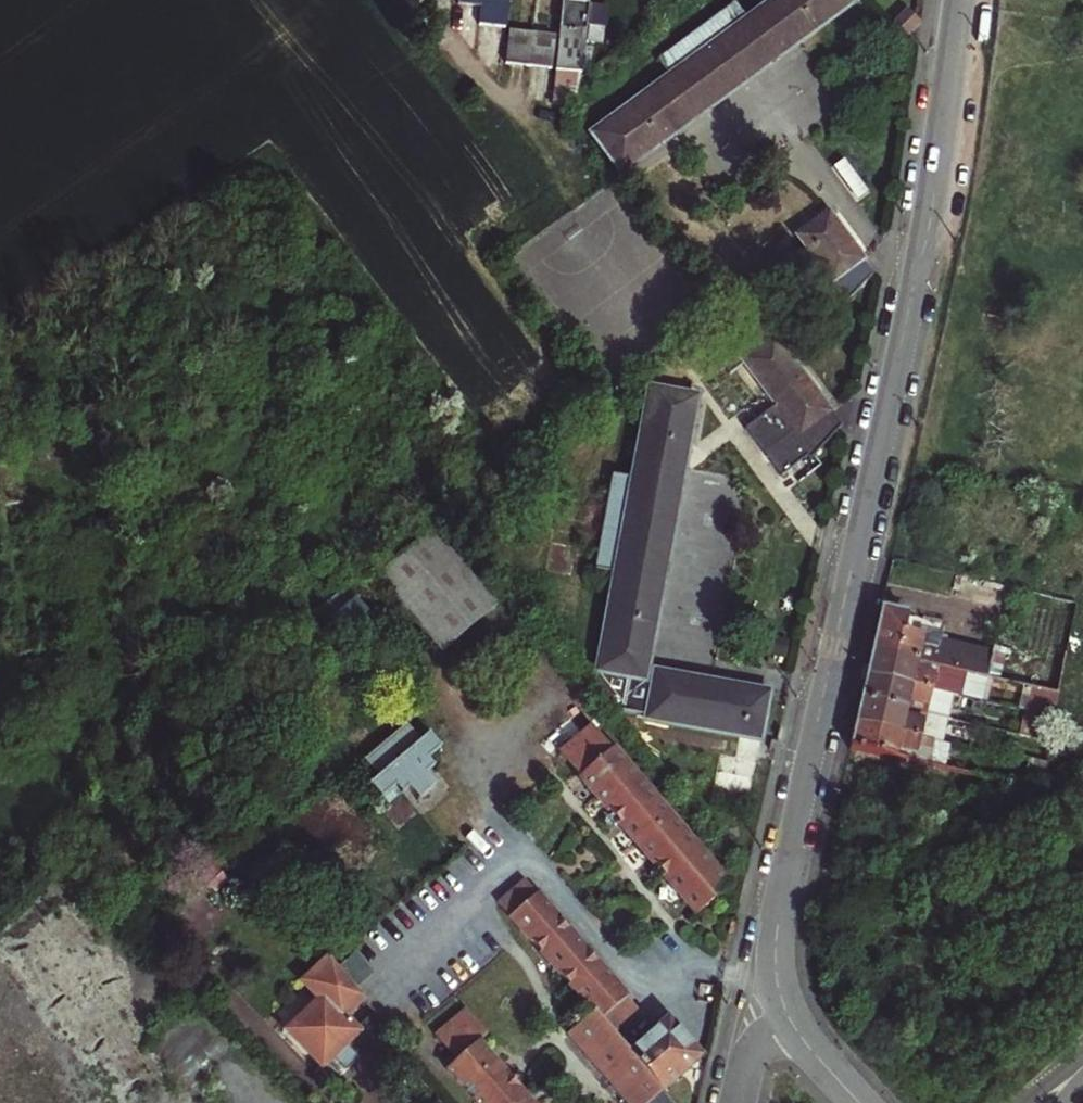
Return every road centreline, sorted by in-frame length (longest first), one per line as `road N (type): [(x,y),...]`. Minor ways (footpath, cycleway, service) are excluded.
road 1 (residential): [(961,0),(929,228),(778,917),(781,1002)]
road 2 (residential): [(781,1002),(801,1039),(860,1102)]

